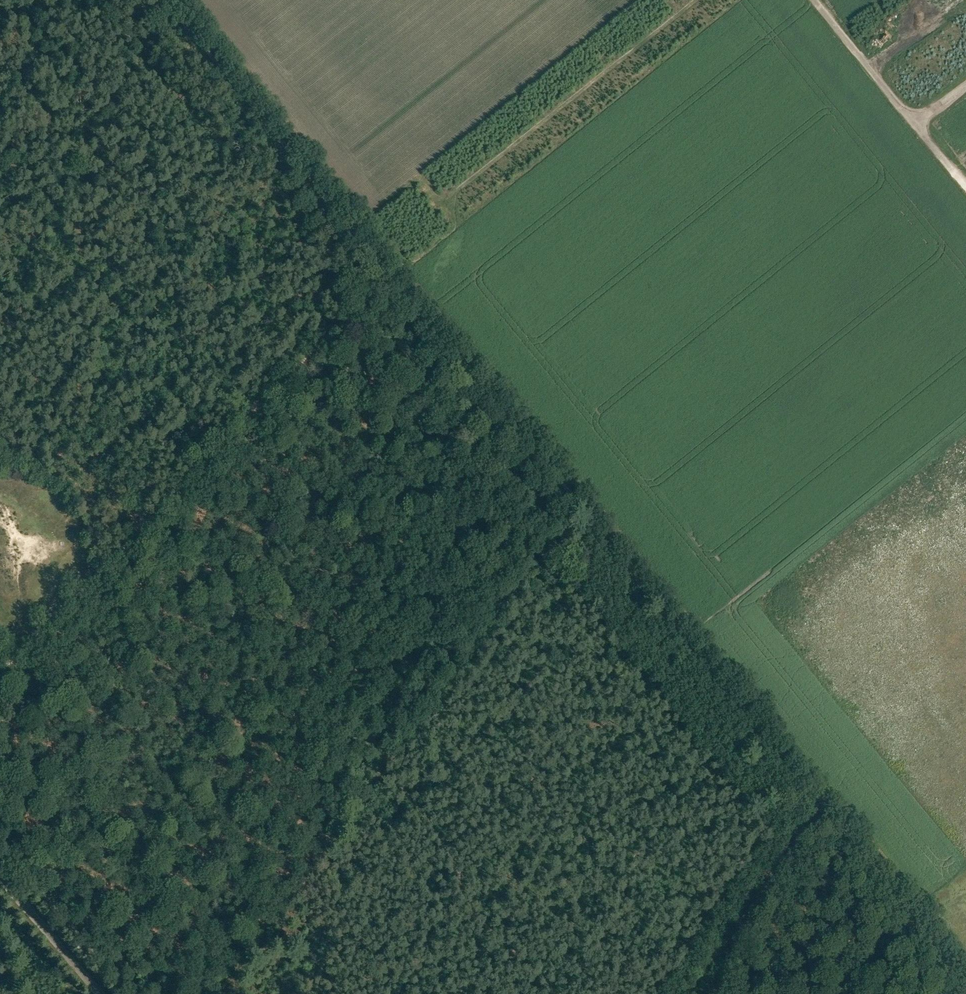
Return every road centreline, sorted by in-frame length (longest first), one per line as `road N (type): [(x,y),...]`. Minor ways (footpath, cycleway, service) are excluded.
road 1 (track): [(141,528),(362,763),(412,797),(473,912),(511,942),(534,993)]
road 2 (track): [(259,408),(388,274),(166,0)]
road 3 (track): [(658,605),(388,274)]
road 4 (track): [(965,982),(749,718)]
road 5 (unclassified): [(965,84),(913,121),(815,0)]
road 6 (track): [(0,671),(141,528)]
road 7 (track): [(141,528),(259,408)]
road 8 (unclassified): [(103,993),(0,875)]
road 9 (track): [(749,718),(658,605)]

